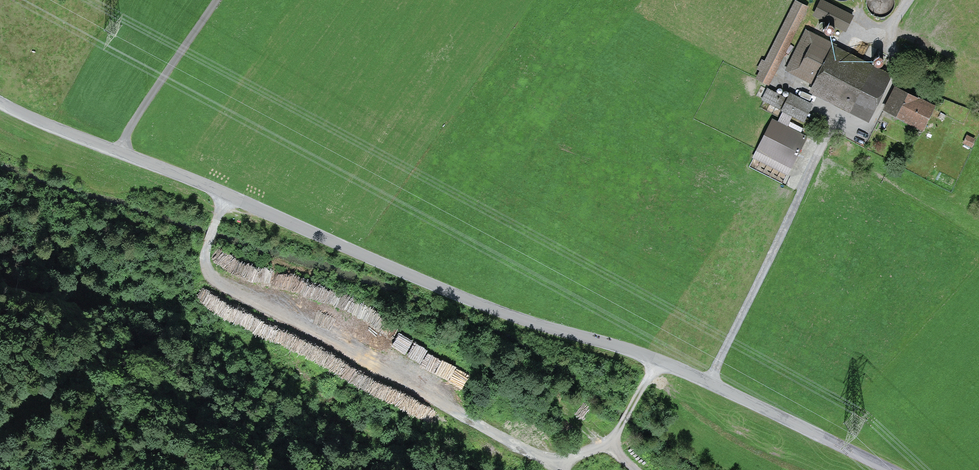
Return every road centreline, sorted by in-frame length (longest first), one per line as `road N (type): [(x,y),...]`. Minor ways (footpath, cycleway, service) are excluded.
road 1 (residential): [(892,469),(712,380),(418,270),(0,99)]
road 2 (track): [(585,469),(201,262),(225,192)]
road 3 (track): [(649,357),(615,437),(585,469)]

